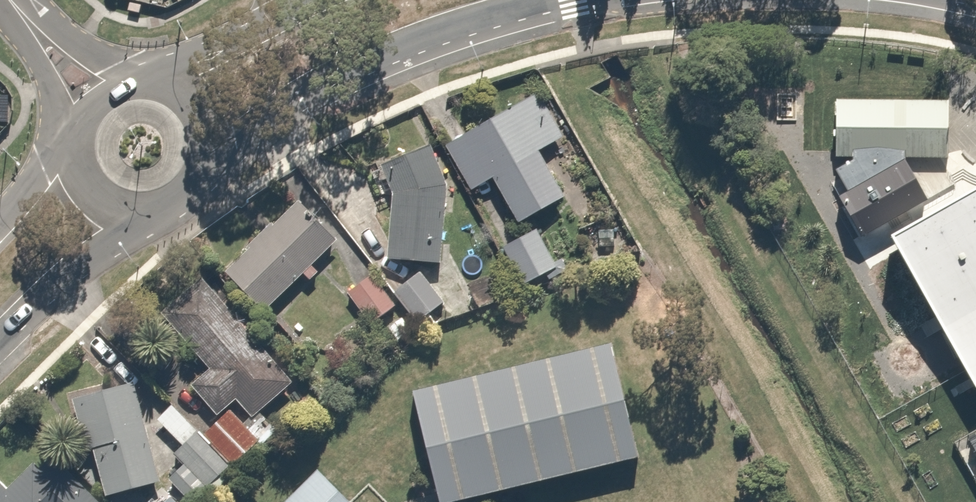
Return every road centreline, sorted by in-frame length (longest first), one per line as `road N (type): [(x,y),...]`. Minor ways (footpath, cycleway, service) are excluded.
road 1 (secondary): [(547,0),(378,54),(283,104),(201,164)]
road 2 (secondary): [(157,206),(83,259),(0,337)]
road 3 (secondary): [(159,85),(319,0)]
road 4 (residential): [(11,2),(143,82)]
road 5 (residential): [(78,137),(11,2)]

